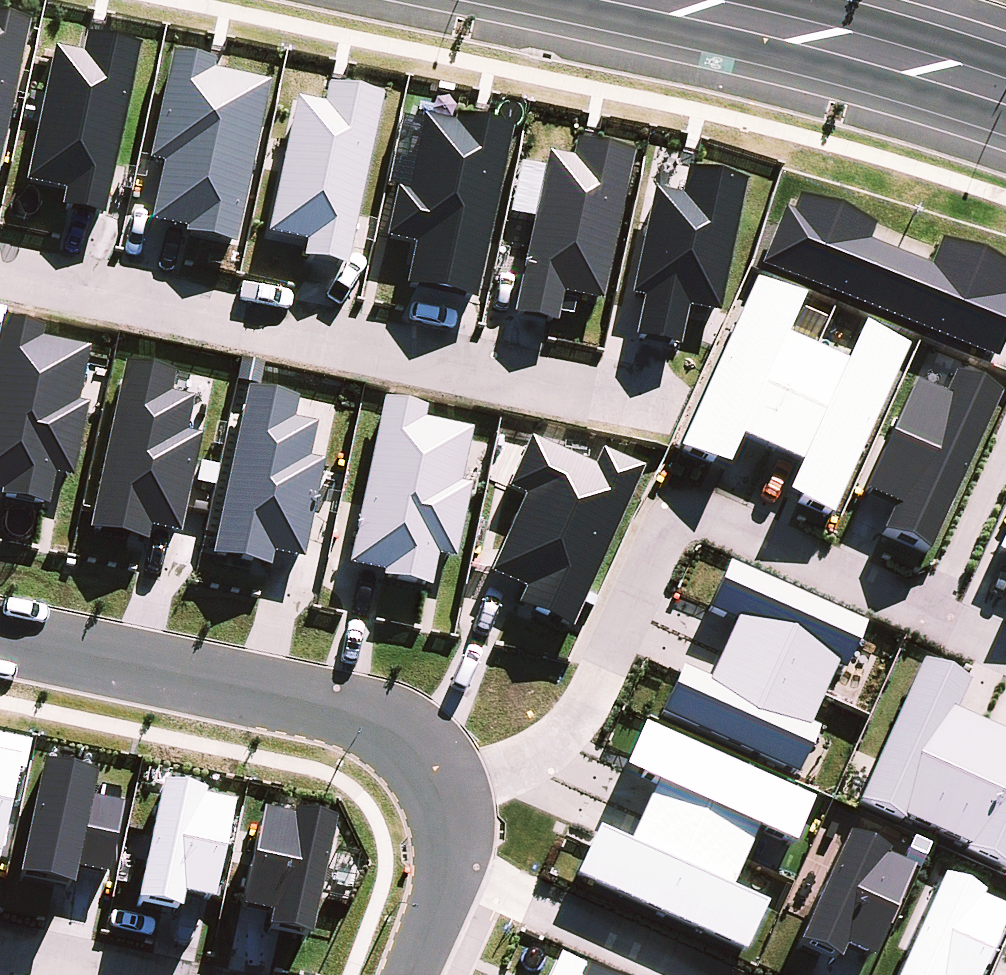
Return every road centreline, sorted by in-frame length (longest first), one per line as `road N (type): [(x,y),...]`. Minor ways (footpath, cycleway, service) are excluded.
road 1 (residential): [(442,787),(533,751),(582,708),(682,516),(727,519),(1005,646)]
road 2 (residential): [(0,269),(665,410)]
road 3 (residential): [(0,630),(344,703),(410,736),(442,787)]
road 4 (secondary): [(658,0),(1005,90)]
road 5 (residential): [(698,974),(451,866)]
road 6 (residential): [(0,944),(147,974)]

